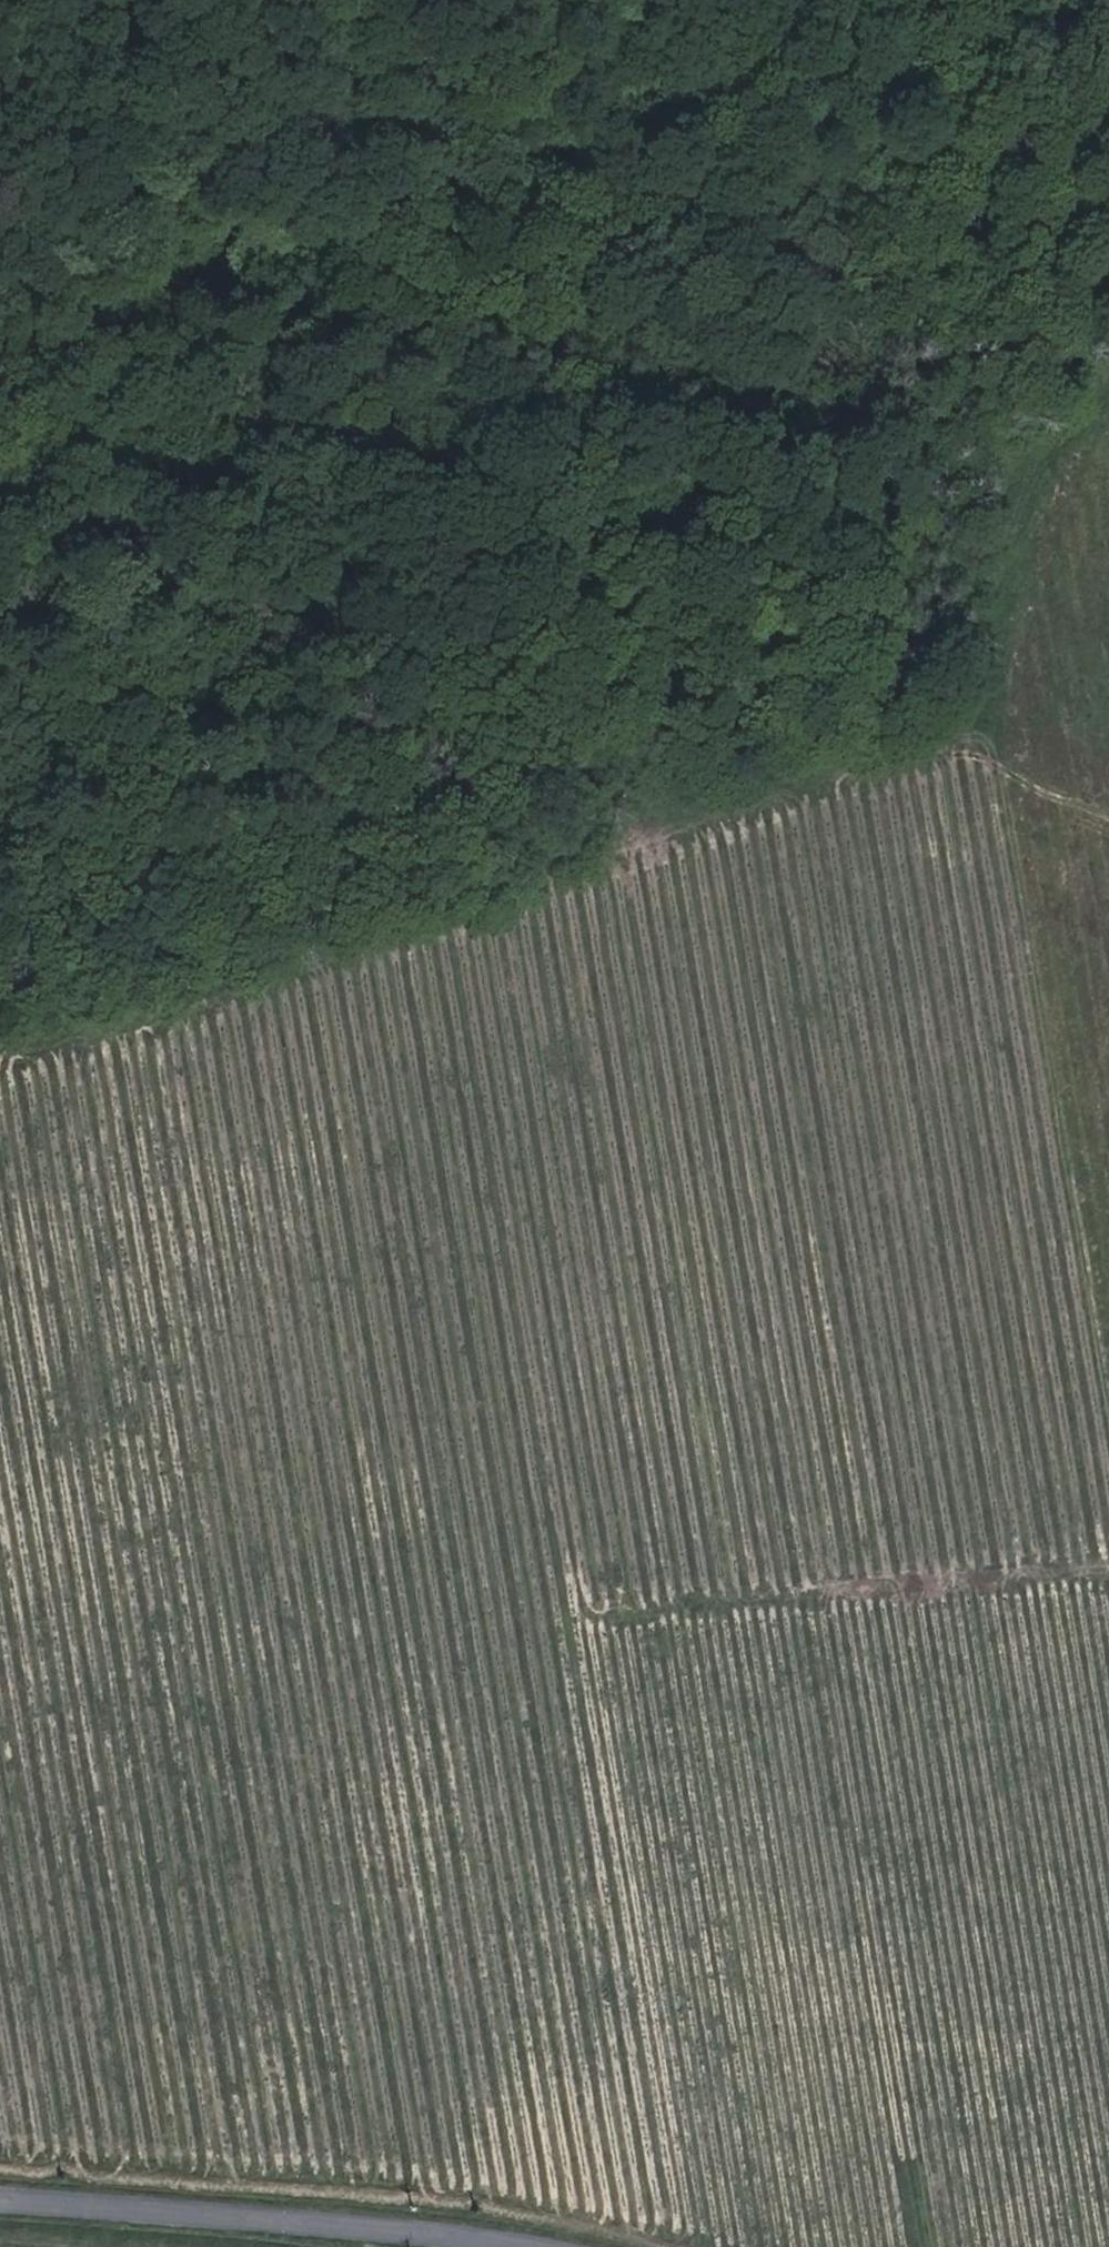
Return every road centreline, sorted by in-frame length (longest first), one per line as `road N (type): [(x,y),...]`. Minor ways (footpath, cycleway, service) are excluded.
road 1 (tertiary): [(465,2246),(174,2207),(0,2196)]

